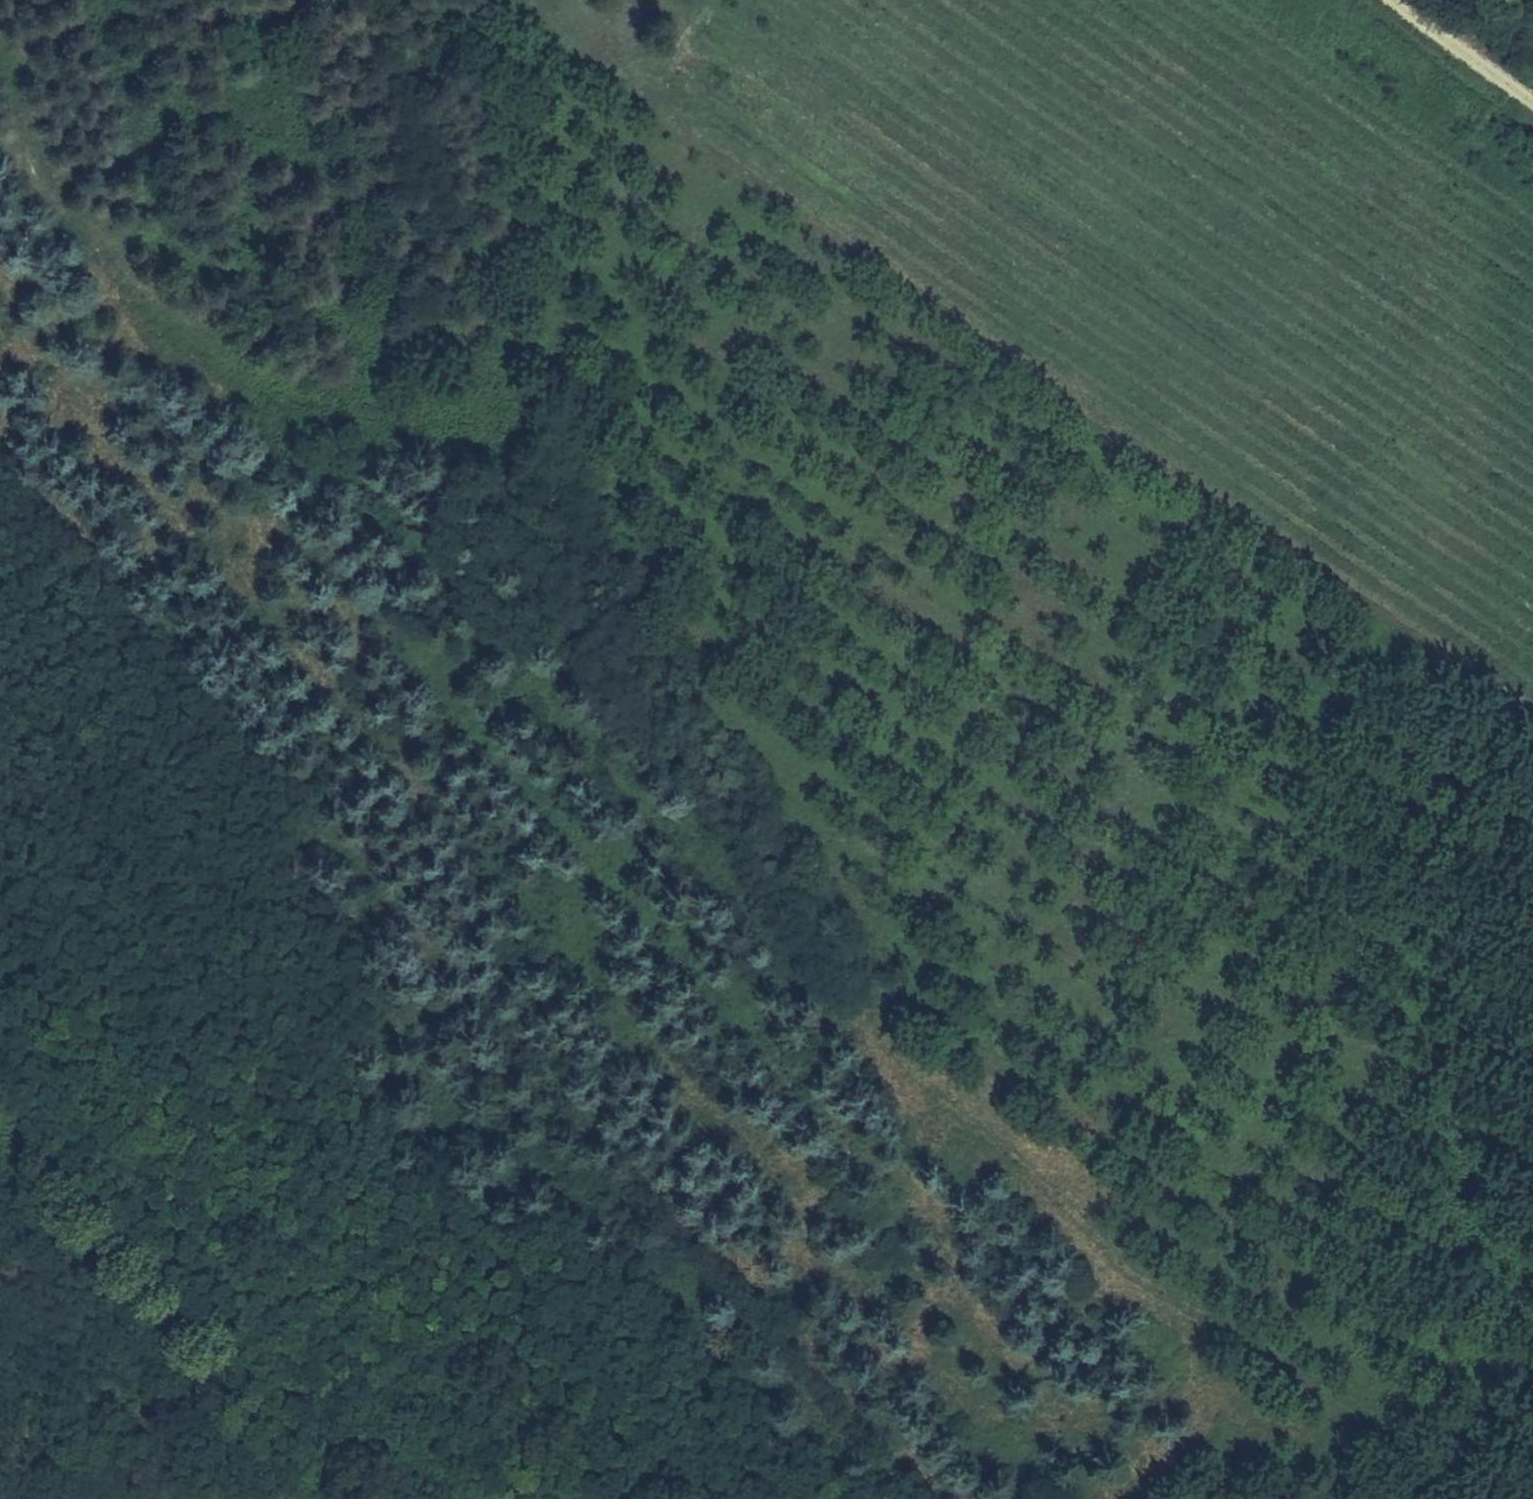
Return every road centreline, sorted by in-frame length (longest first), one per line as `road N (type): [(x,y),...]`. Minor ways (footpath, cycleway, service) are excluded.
road 1 (track): [(1532,98),(1399,0)]

